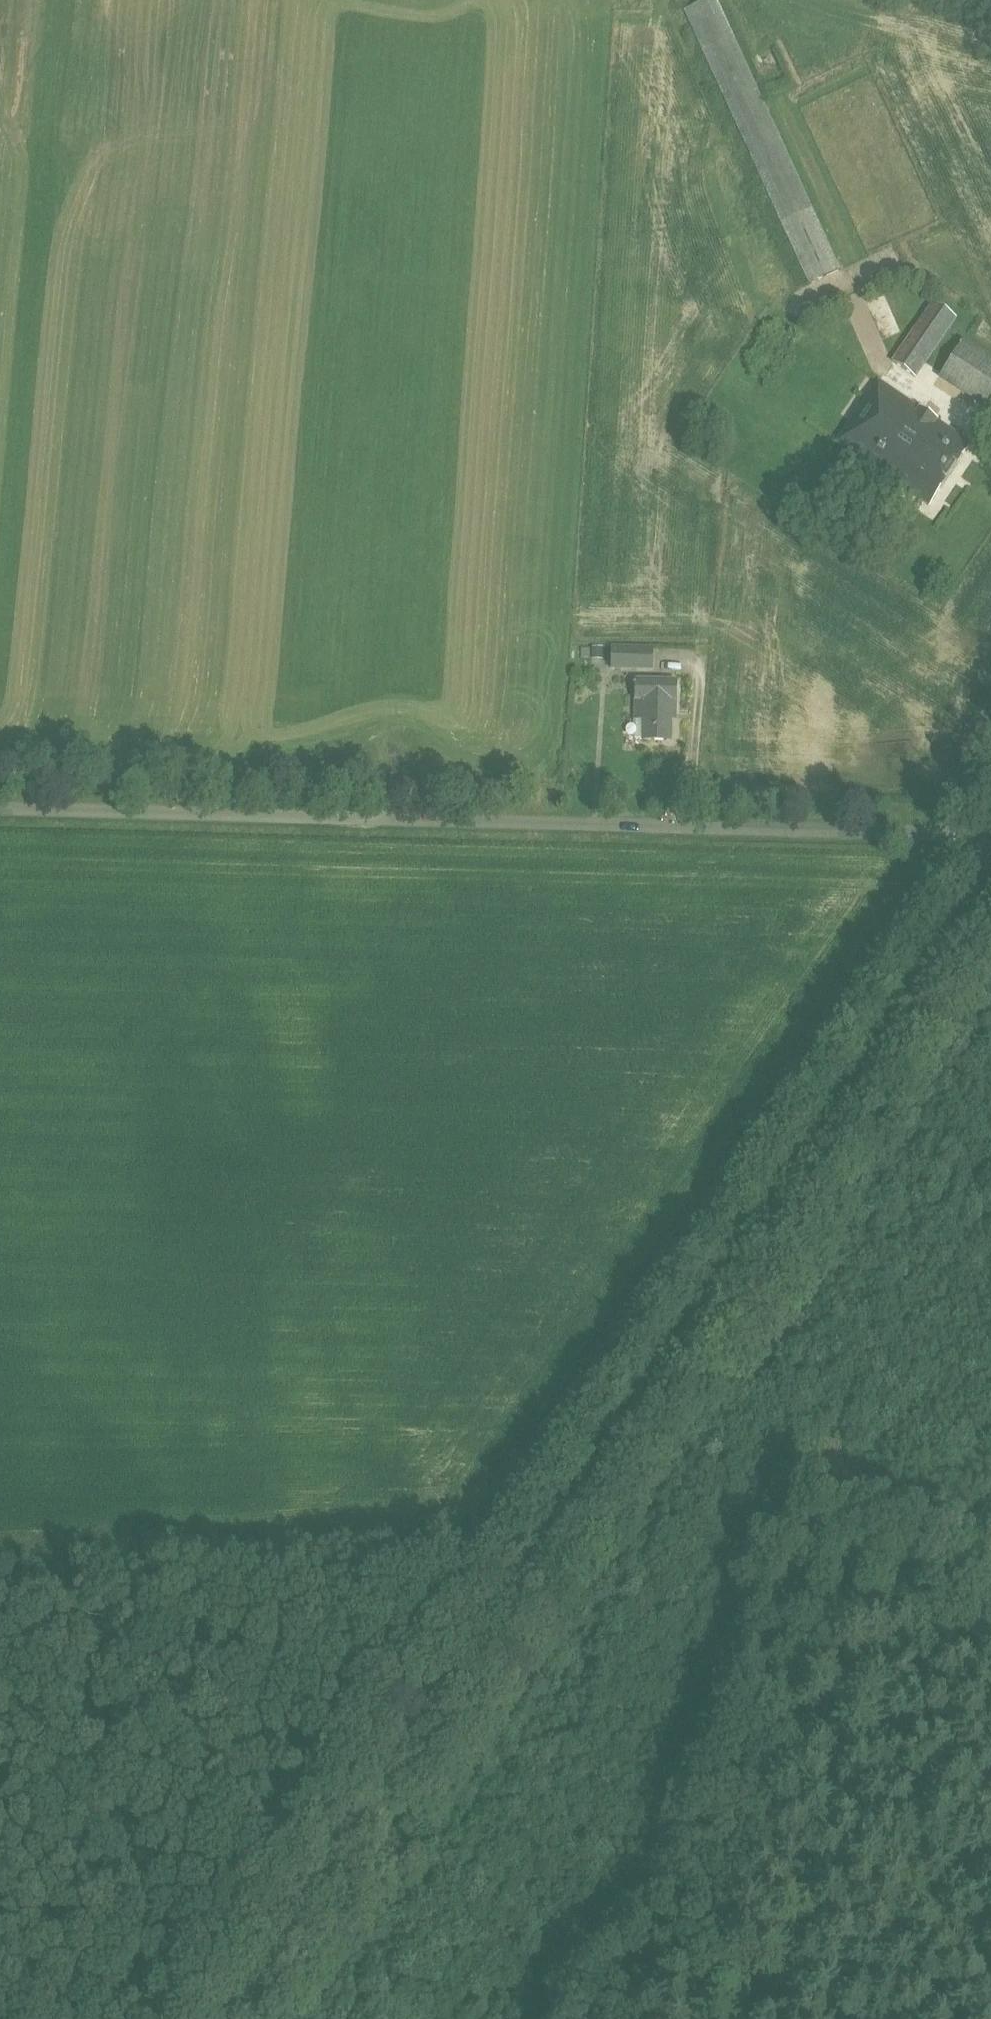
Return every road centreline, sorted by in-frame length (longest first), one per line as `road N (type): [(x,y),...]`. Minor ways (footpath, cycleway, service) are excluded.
road 1 (secondary): [(224,2018),(822,1120),(990,885)]
road 2 (unclassified): [(990,841),(0,809)]

